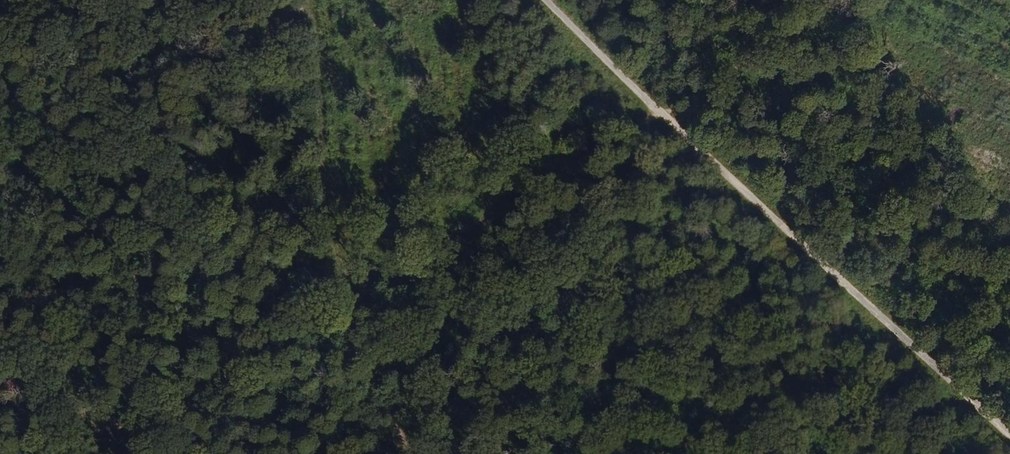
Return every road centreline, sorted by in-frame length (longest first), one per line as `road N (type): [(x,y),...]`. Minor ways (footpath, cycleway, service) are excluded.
road 1 (track): [(668,115),(172,410),(83,444),(14,445),(10,453)]
road 2 (track): [(548,0),(1009,434)]
road 3 (track): [(668,115),(849,0)]
road 4 (track): [(413,453),(350,339),(375,289)]

